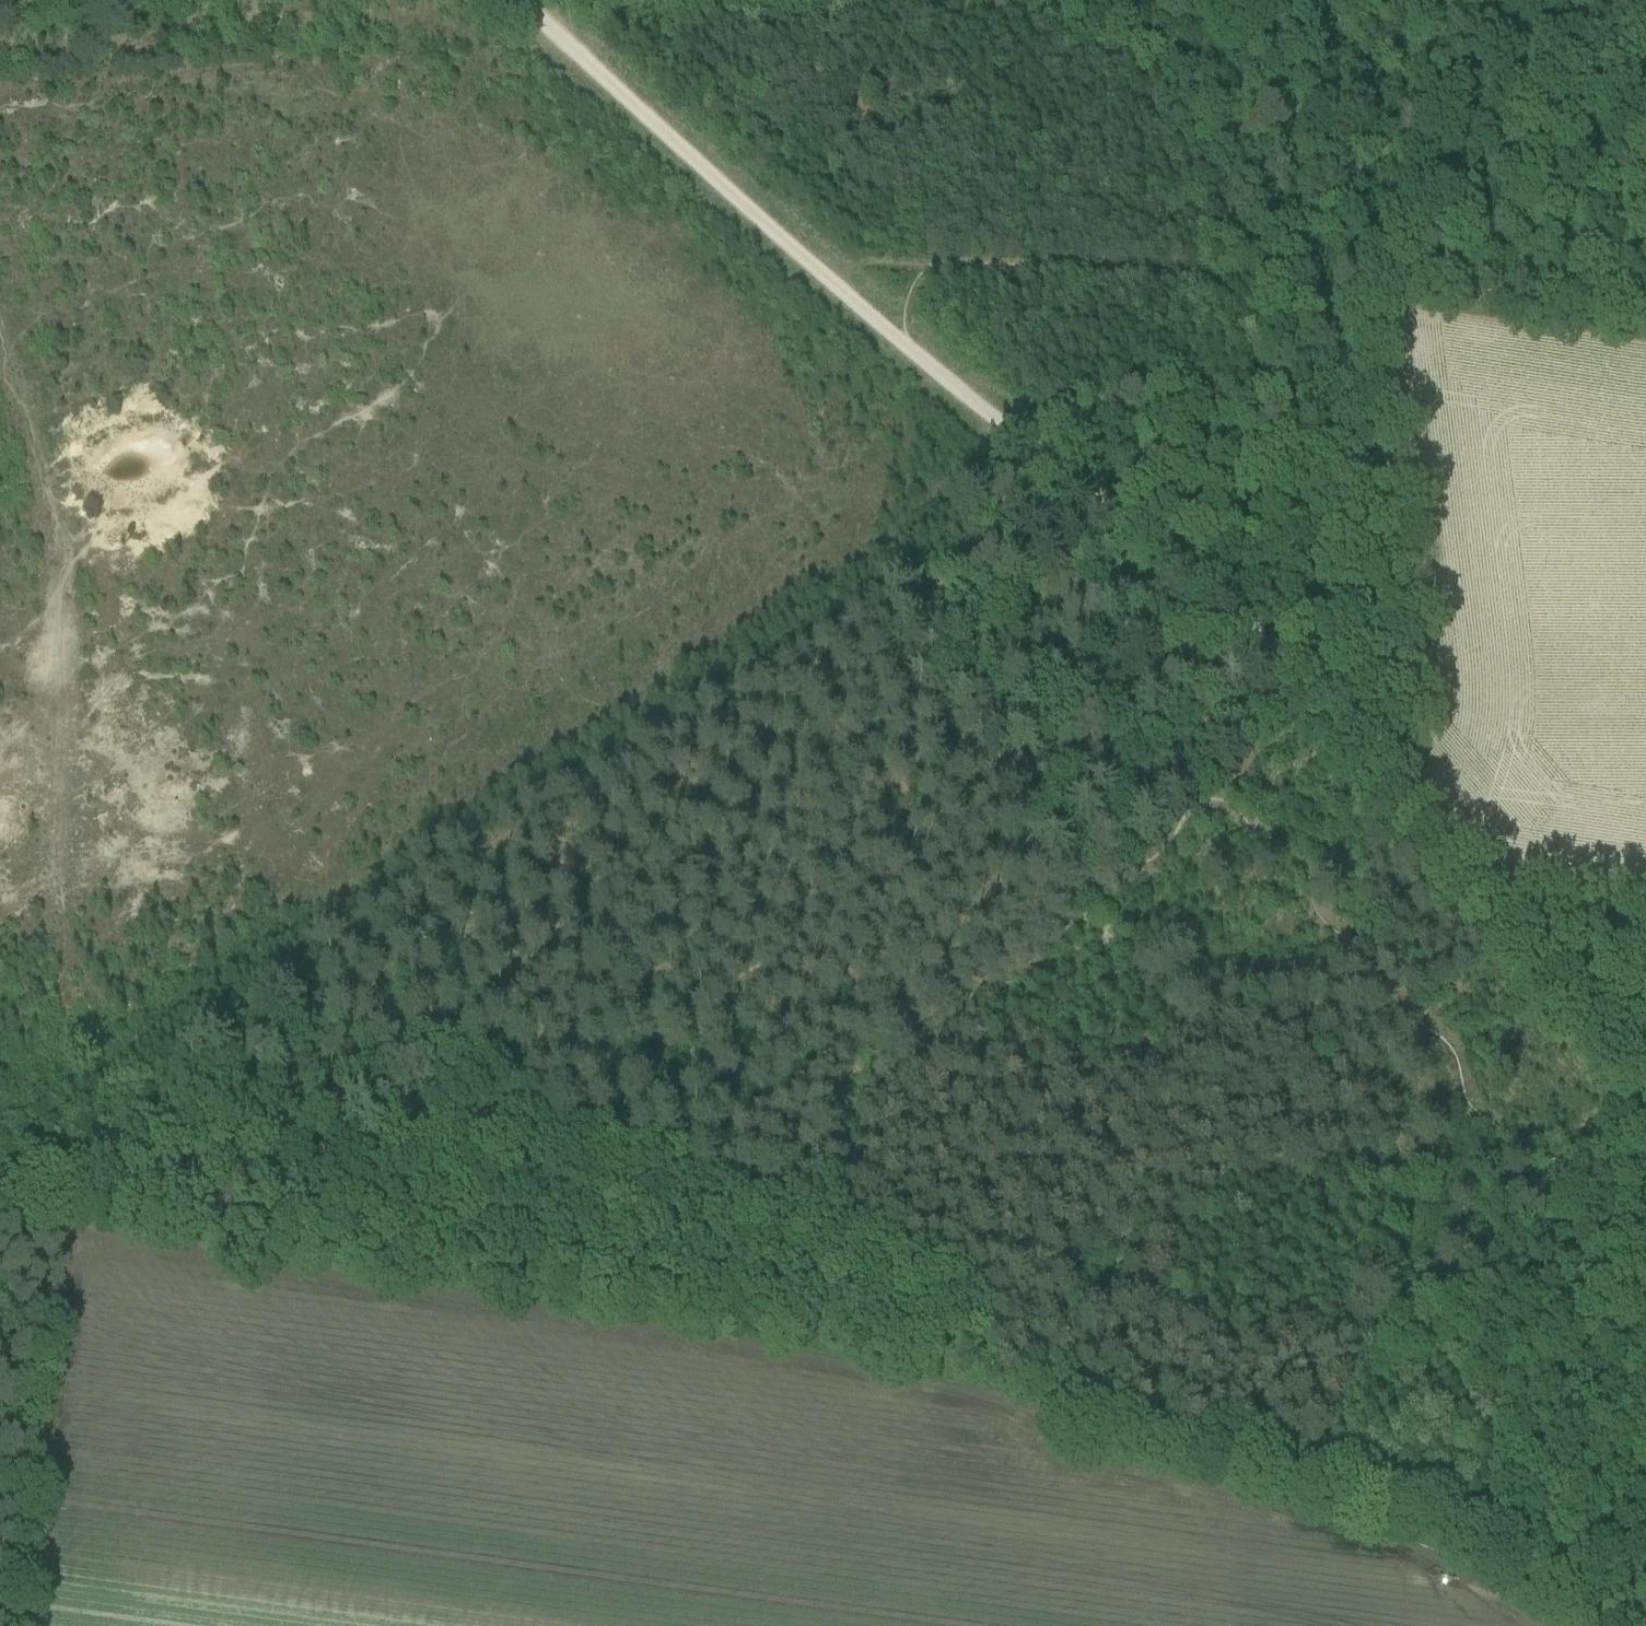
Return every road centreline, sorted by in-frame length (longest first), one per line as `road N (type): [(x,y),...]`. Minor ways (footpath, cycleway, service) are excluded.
road 1 (track): [(1088,504),(1272,652),(1380,766),(1645,1082)]
road 2 (track): [(906,340),(918,281),(944,264),(1218,283),(1645,293)]
road 3 (track): [(519,0),(793,252),(906,340)]
road 4 (track): [(906,340),(958,399),(1088,504)]

